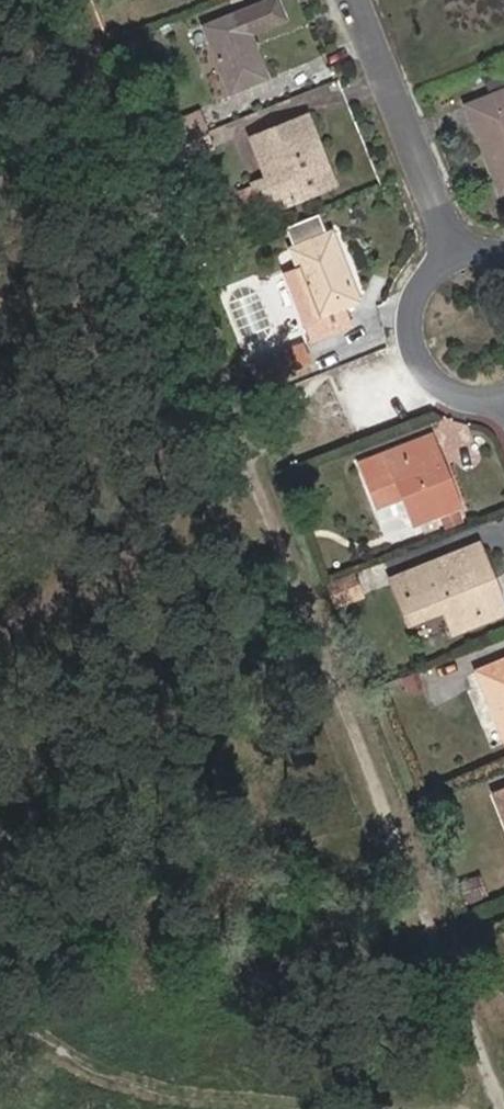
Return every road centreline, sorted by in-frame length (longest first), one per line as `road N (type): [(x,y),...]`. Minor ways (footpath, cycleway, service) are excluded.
road 1 (track): [(503,1090),(255,439),(104,119),(59,0)]
road 2 (residential): [(354,0),(457,251)]
road 3 (residential): [(457,251),(437,263),(412,303),(416,350),(446,386),(468,396),(503,396)]

